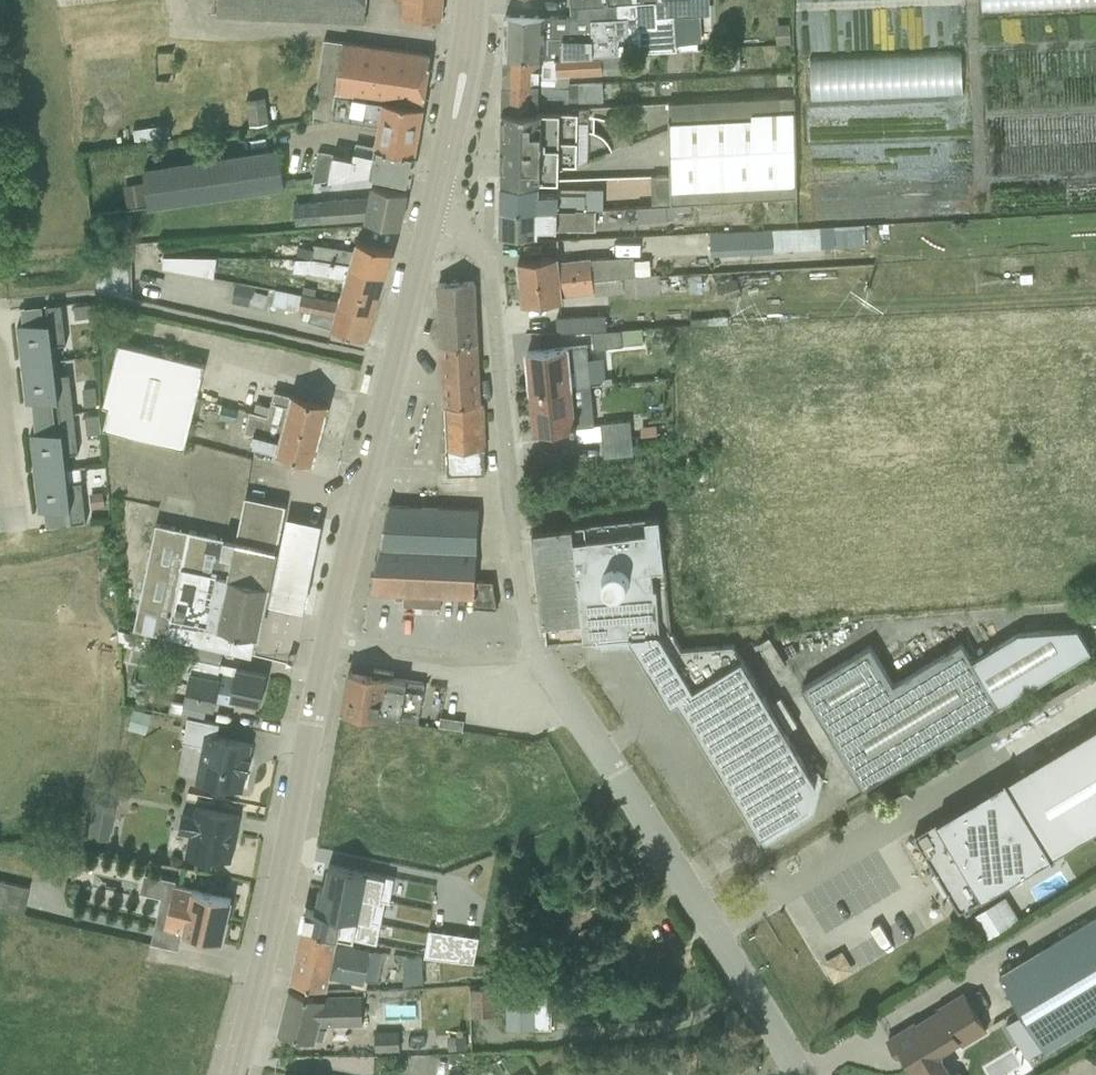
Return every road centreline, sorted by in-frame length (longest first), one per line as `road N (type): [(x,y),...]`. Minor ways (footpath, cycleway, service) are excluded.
road 1 (unclassified): [(799,1074),(611,762),(535,655),(509,499),(489,275),(470,242),(429,221)]
road 2 (tertiary): [(234,1074),(429,221)]
road 3 (tertiary): [(429,221),(470,0)]

